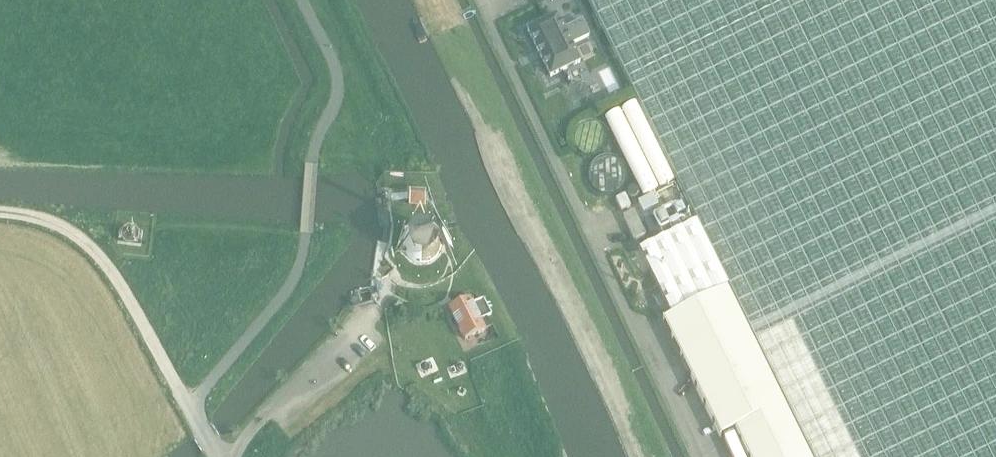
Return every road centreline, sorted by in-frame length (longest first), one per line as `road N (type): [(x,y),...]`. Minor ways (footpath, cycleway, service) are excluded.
road 1 (unclassified): [(693,456),(481,0)]

